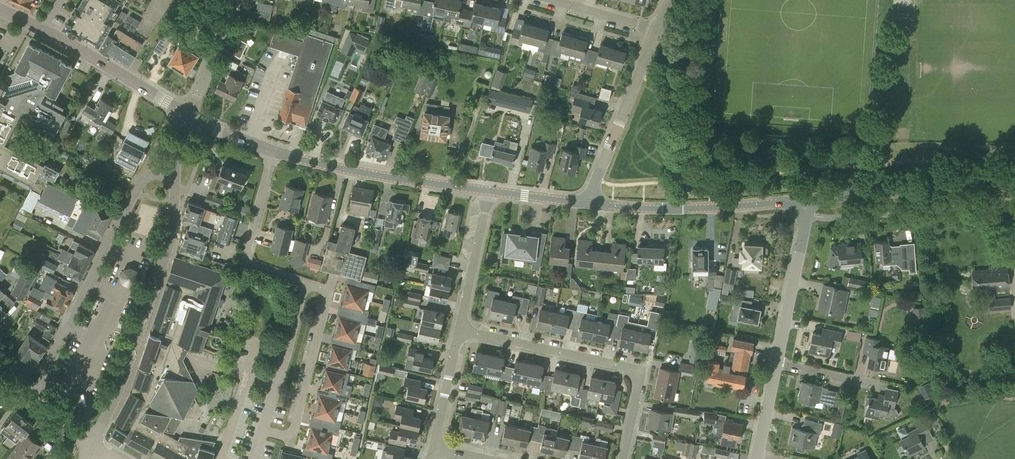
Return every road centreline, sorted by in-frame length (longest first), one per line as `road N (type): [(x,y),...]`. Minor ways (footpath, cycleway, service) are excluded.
road 1 (residential): [(91,446),(124,378),(163,263),(175,171)]
road 2 (residential): [(623,458),(641,371),(459,331)]
road 3 (residential): [(175,171),(142,180),(37,391)]
road 4 (tertiary): [(191,116),(0,10)]
road 5 (tertiary): [(488,192),(274,152)]
road 6 (tertiary): [(802,208),(821,198),(1014,183)]
road 7 (tertiary): [(802,208),(588,203)]
road 8 (residential): [(305,283),(328,295),(293,432),(263,430)]
road 9 (residential): [(588,203),(658,31)]
road 10 (residential): [(274,152),(246,258),(305,283)]
road 11 (residential): [(776,363),(804,230),(802,208)]
road 12 (residential): [(263,430),(305,283)]
road 13 (residential): [(459,331),(488,192)]
road 14 (residential): [(191,116),(233,0)]
road 15 (residential): [(433,448),(459,331)]

